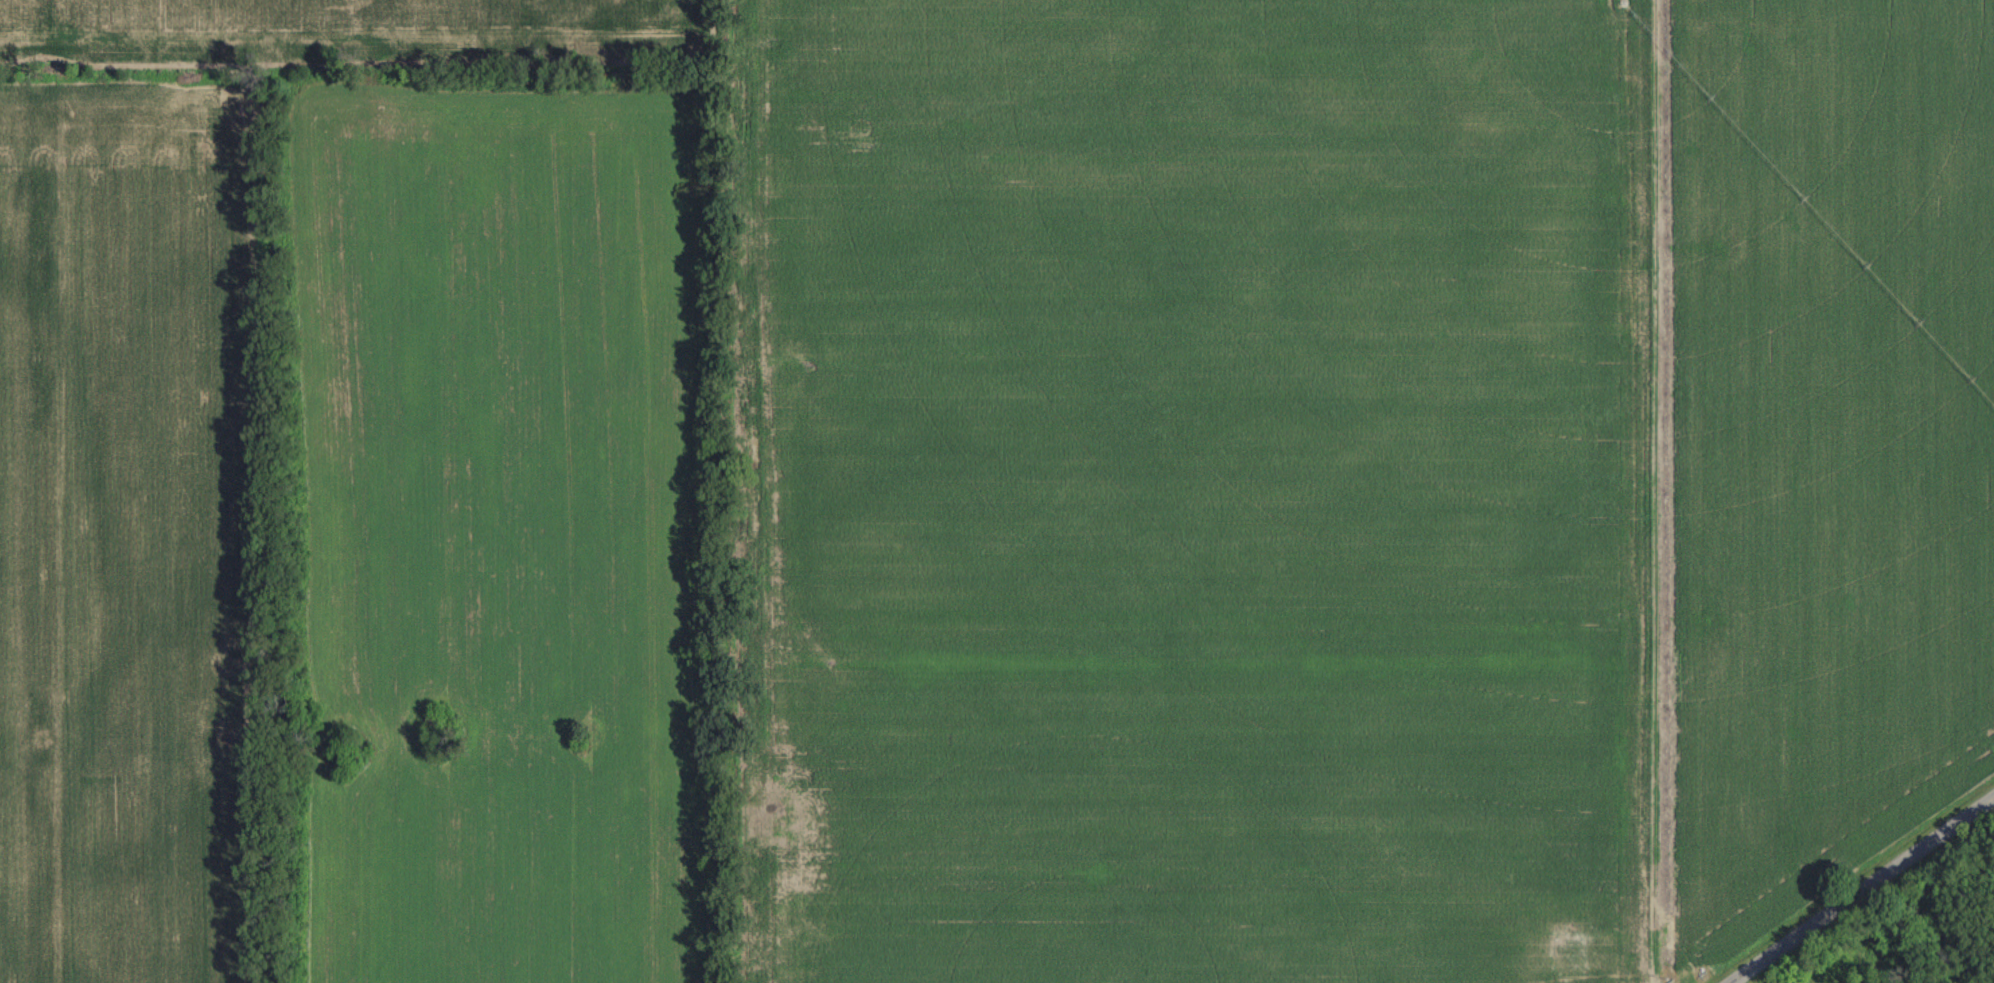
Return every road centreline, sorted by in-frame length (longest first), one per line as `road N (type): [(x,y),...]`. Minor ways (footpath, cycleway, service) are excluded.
road 1 (residential): [(1729,982),(1993,796)]

